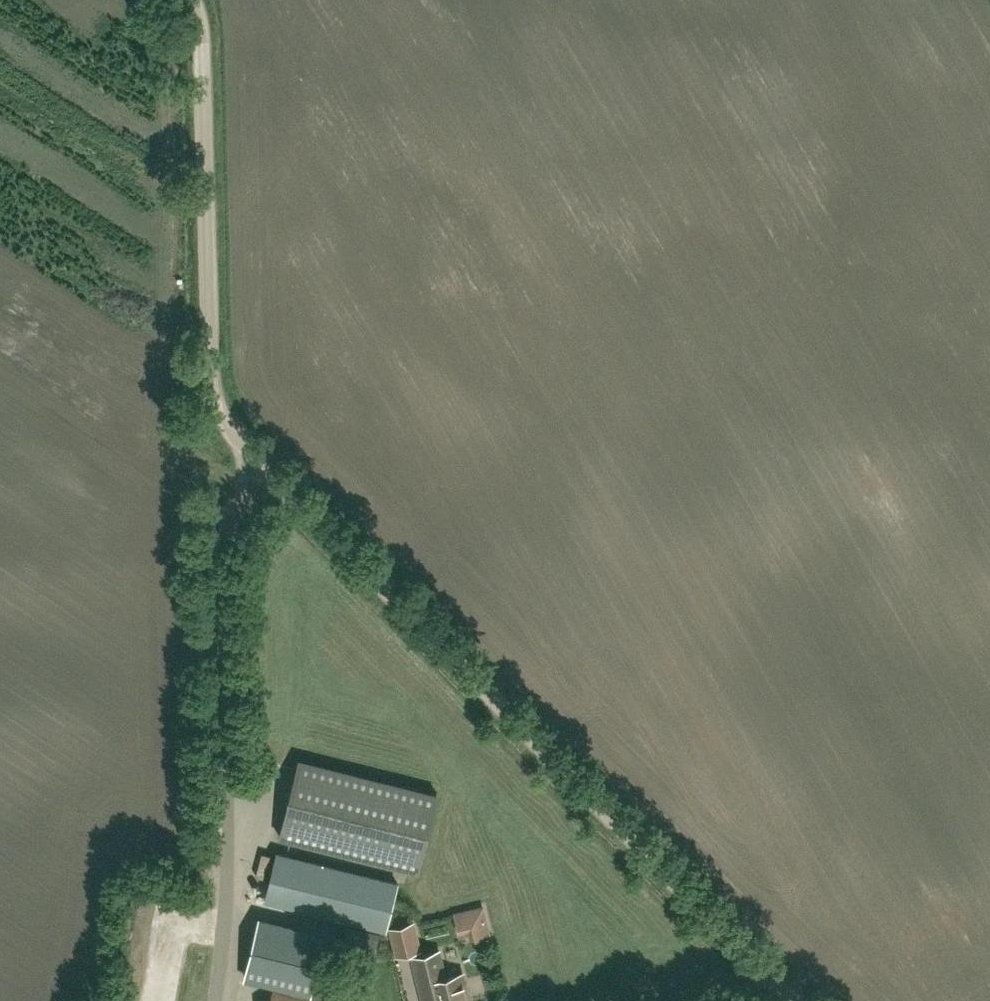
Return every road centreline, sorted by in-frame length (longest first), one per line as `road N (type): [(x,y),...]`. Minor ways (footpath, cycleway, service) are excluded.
road 1 (unclassified): [(794,1000),(264,468)]
road 2 (unclassified): [(217,1000),(230,904),(224,552),(234,513),(264,468)]
road 3 (unclassified): [(264,468),(224,426),(213,385),(203,36),(195,0)]

